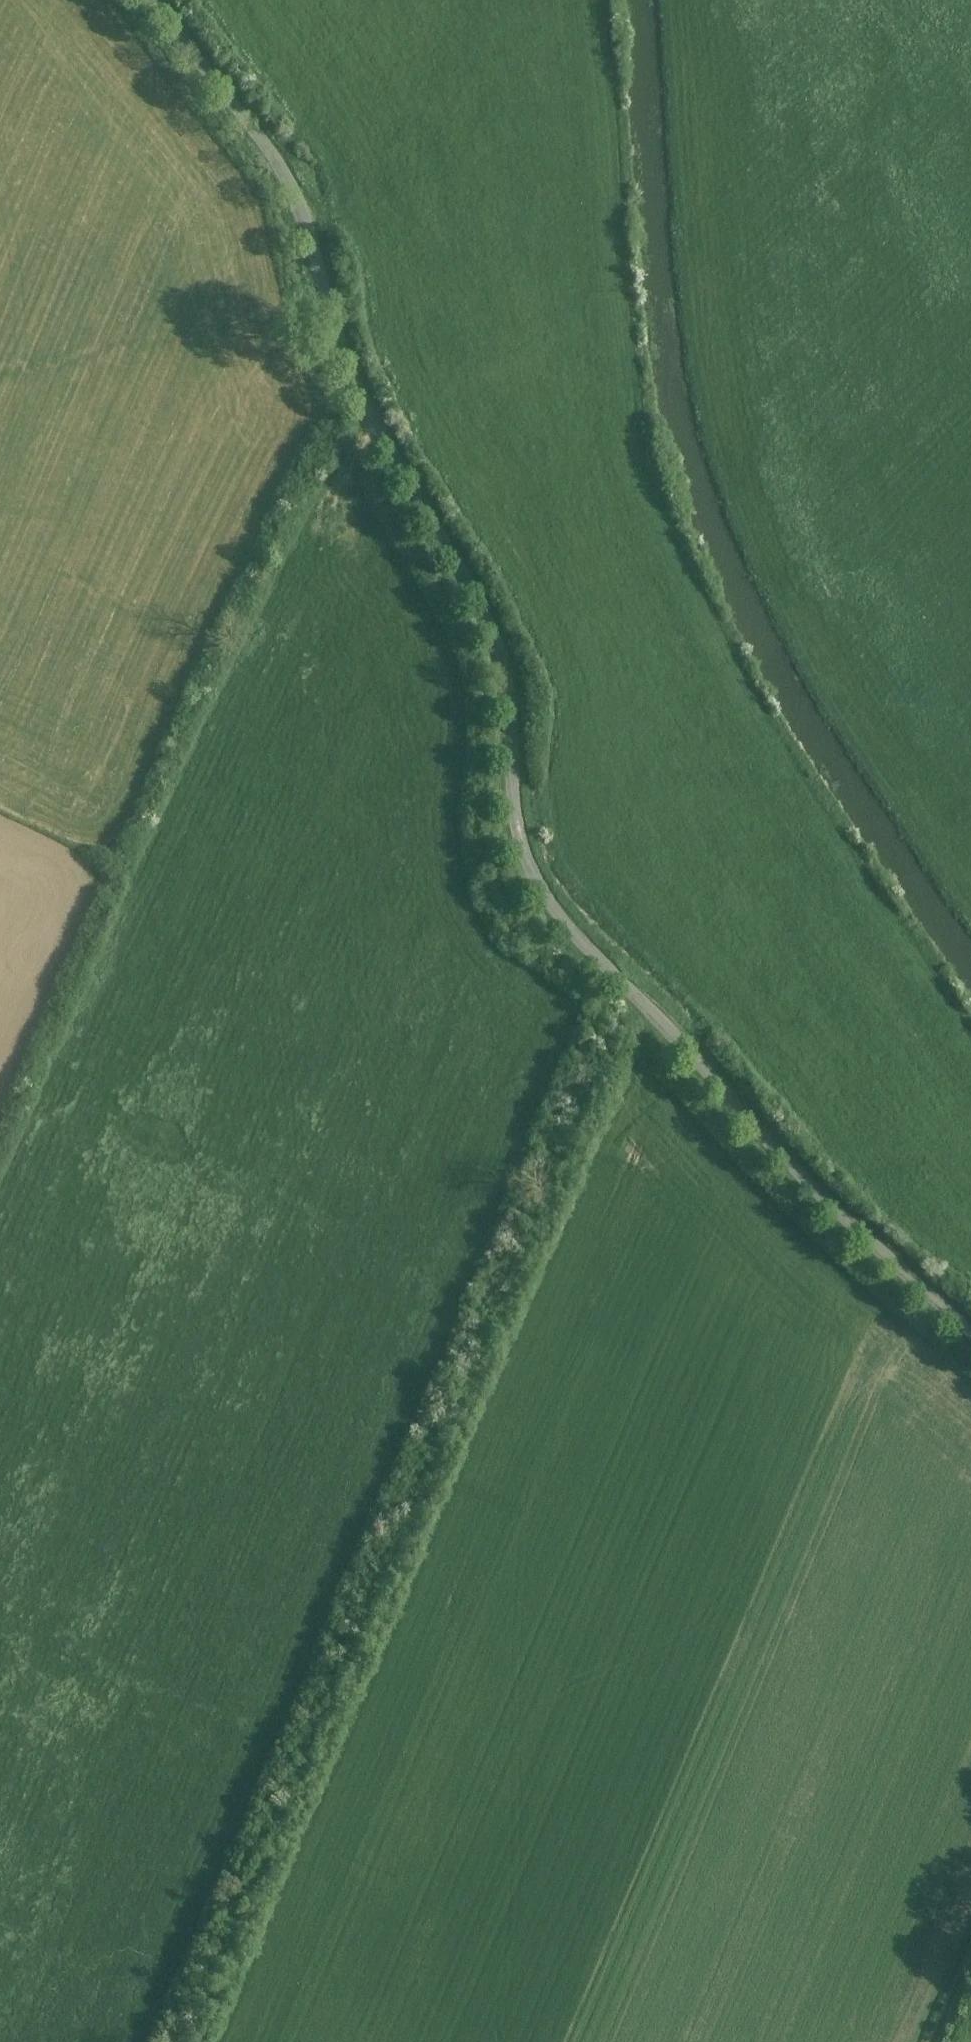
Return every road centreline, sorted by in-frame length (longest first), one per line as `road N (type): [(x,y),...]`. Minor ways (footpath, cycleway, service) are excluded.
road 1 (unclassified): [(970,1336),(598,966),(541,891),(516,826),(505,669),(472,588),(363,408),(309,226),(275,162),(155,0)]

